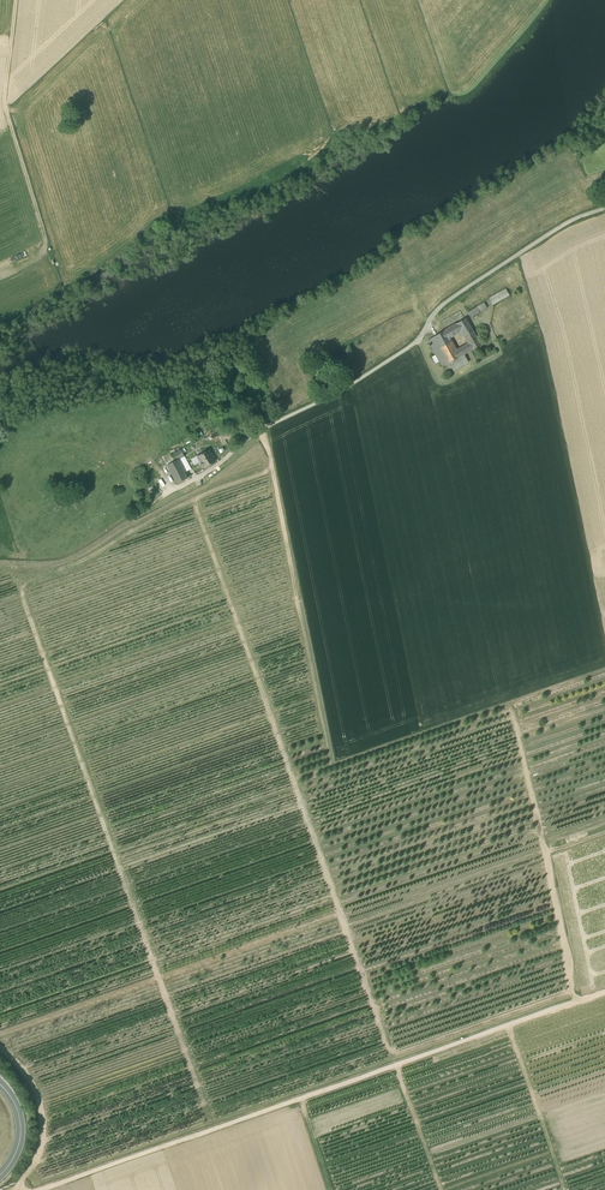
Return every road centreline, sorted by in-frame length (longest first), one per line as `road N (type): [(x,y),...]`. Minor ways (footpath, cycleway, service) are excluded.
road 1 (track): [(604,992),(41,1189)]
road 2 (residential): [(604,209),(571,220),(433,312),(420,340),(224,456)]

